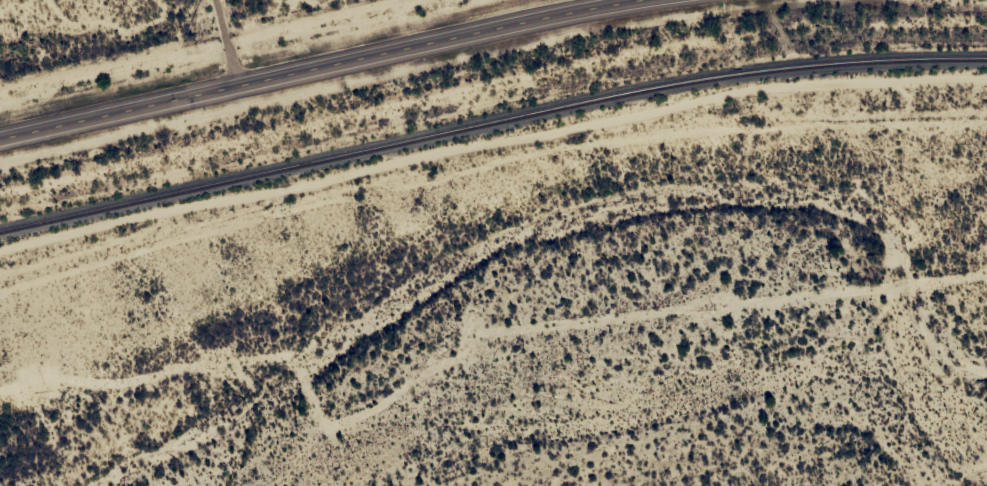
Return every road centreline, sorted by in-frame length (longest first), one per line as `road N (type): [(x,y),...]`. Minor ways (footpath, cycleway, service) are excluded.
road 1 (primary): [(637,0),(0,137)]

